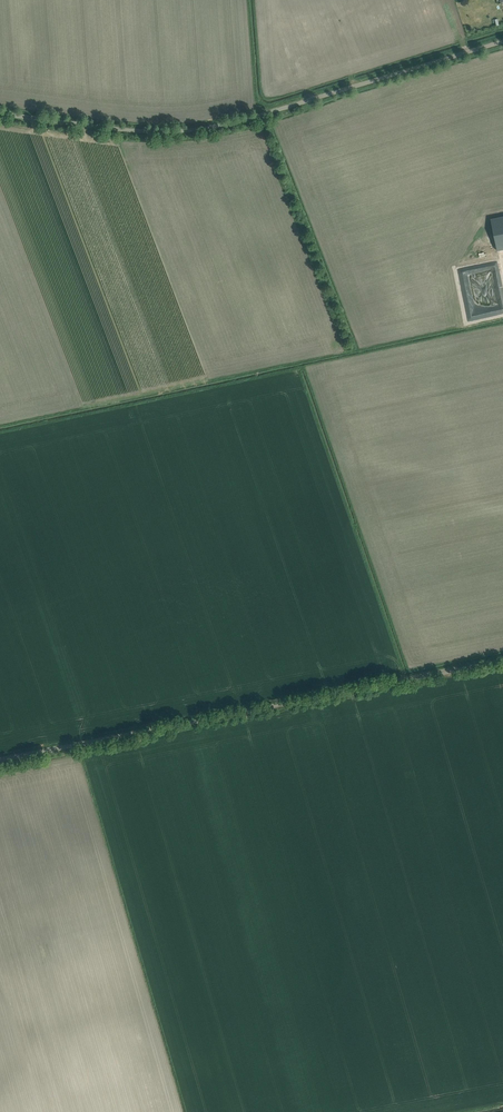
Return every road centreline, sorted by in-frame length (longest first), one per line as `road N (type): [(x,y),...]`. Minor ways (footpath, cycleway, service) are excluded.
road 1 (unclassified): [(0,113),(136,130),(216,126),(502,41)]
road 2 (unclassified): [(0,761),(502,660)]

